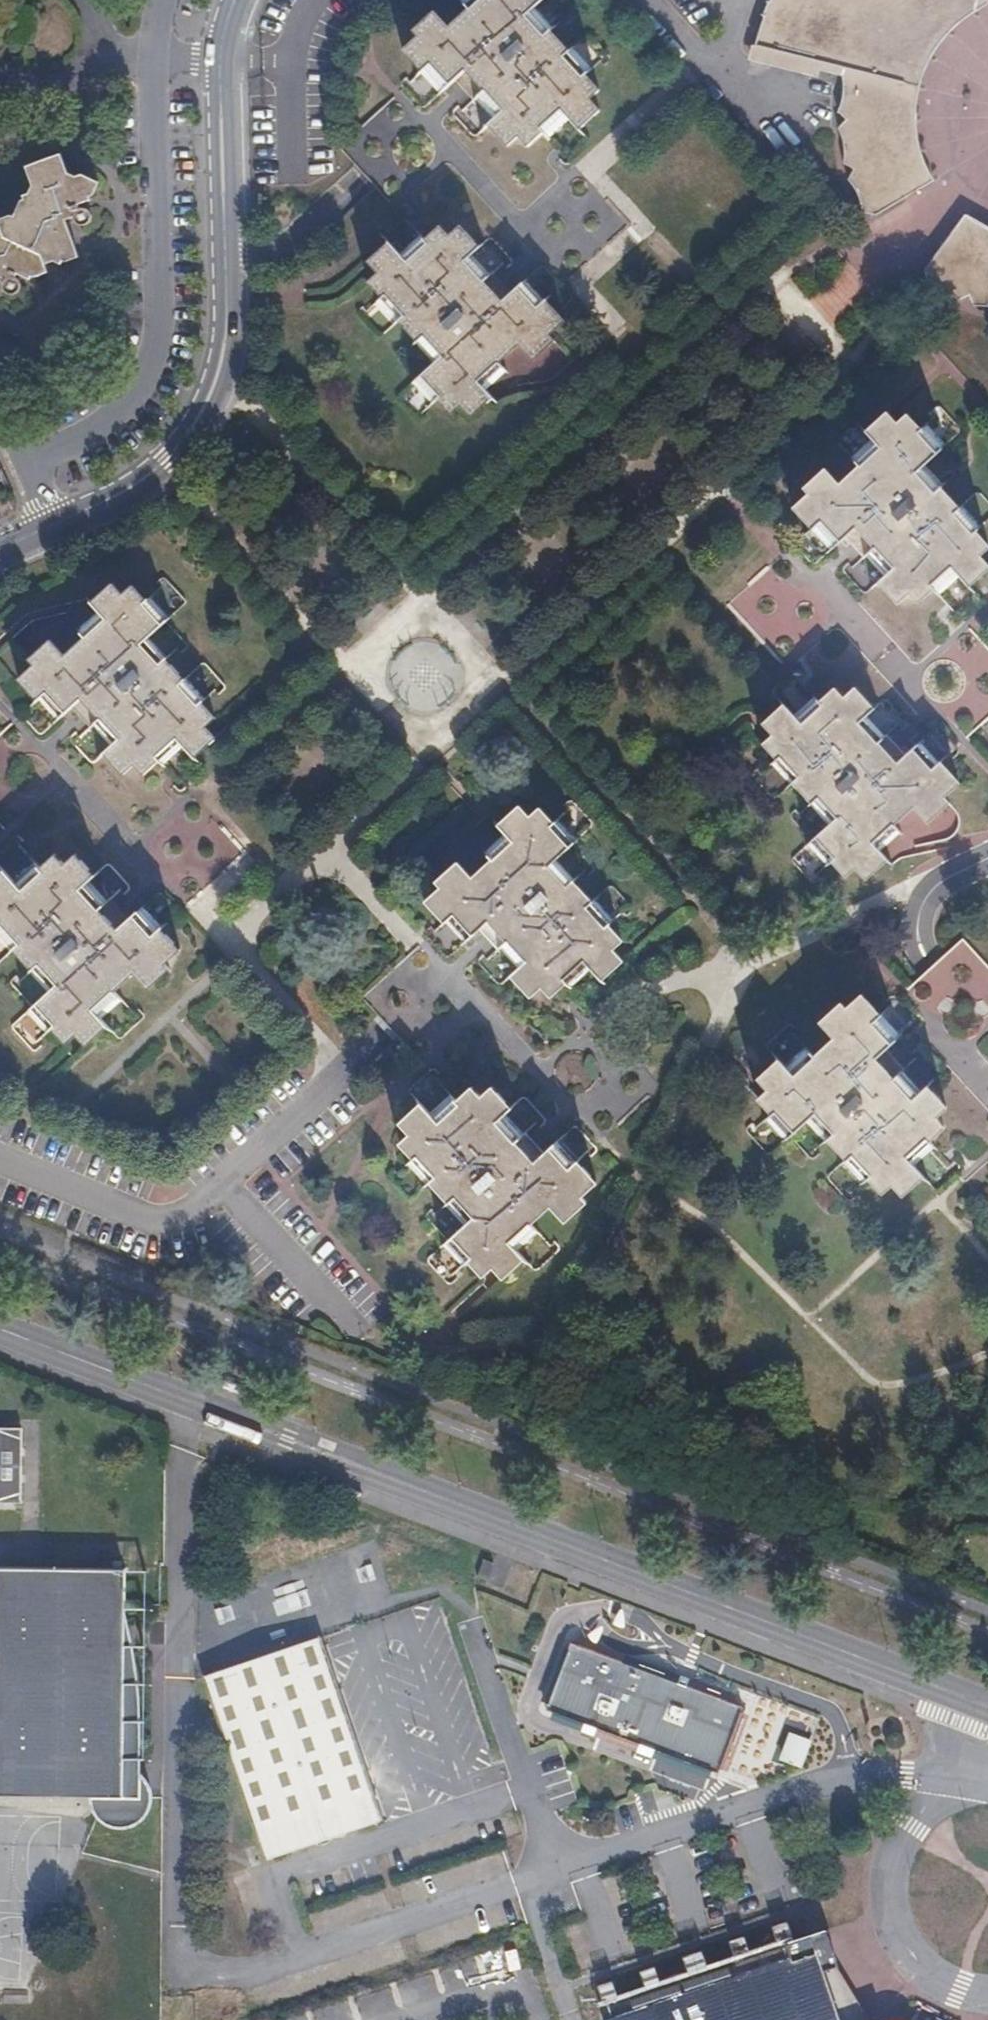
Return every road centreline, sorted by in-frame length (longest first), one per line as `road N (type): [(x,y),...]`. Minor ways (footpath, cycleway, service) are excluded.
road 1 (secondary): [(987,1706),(0,1329)]
road 2 (residential): [(43,524),(190,432),(221,350),(225,27),(238,0)]

